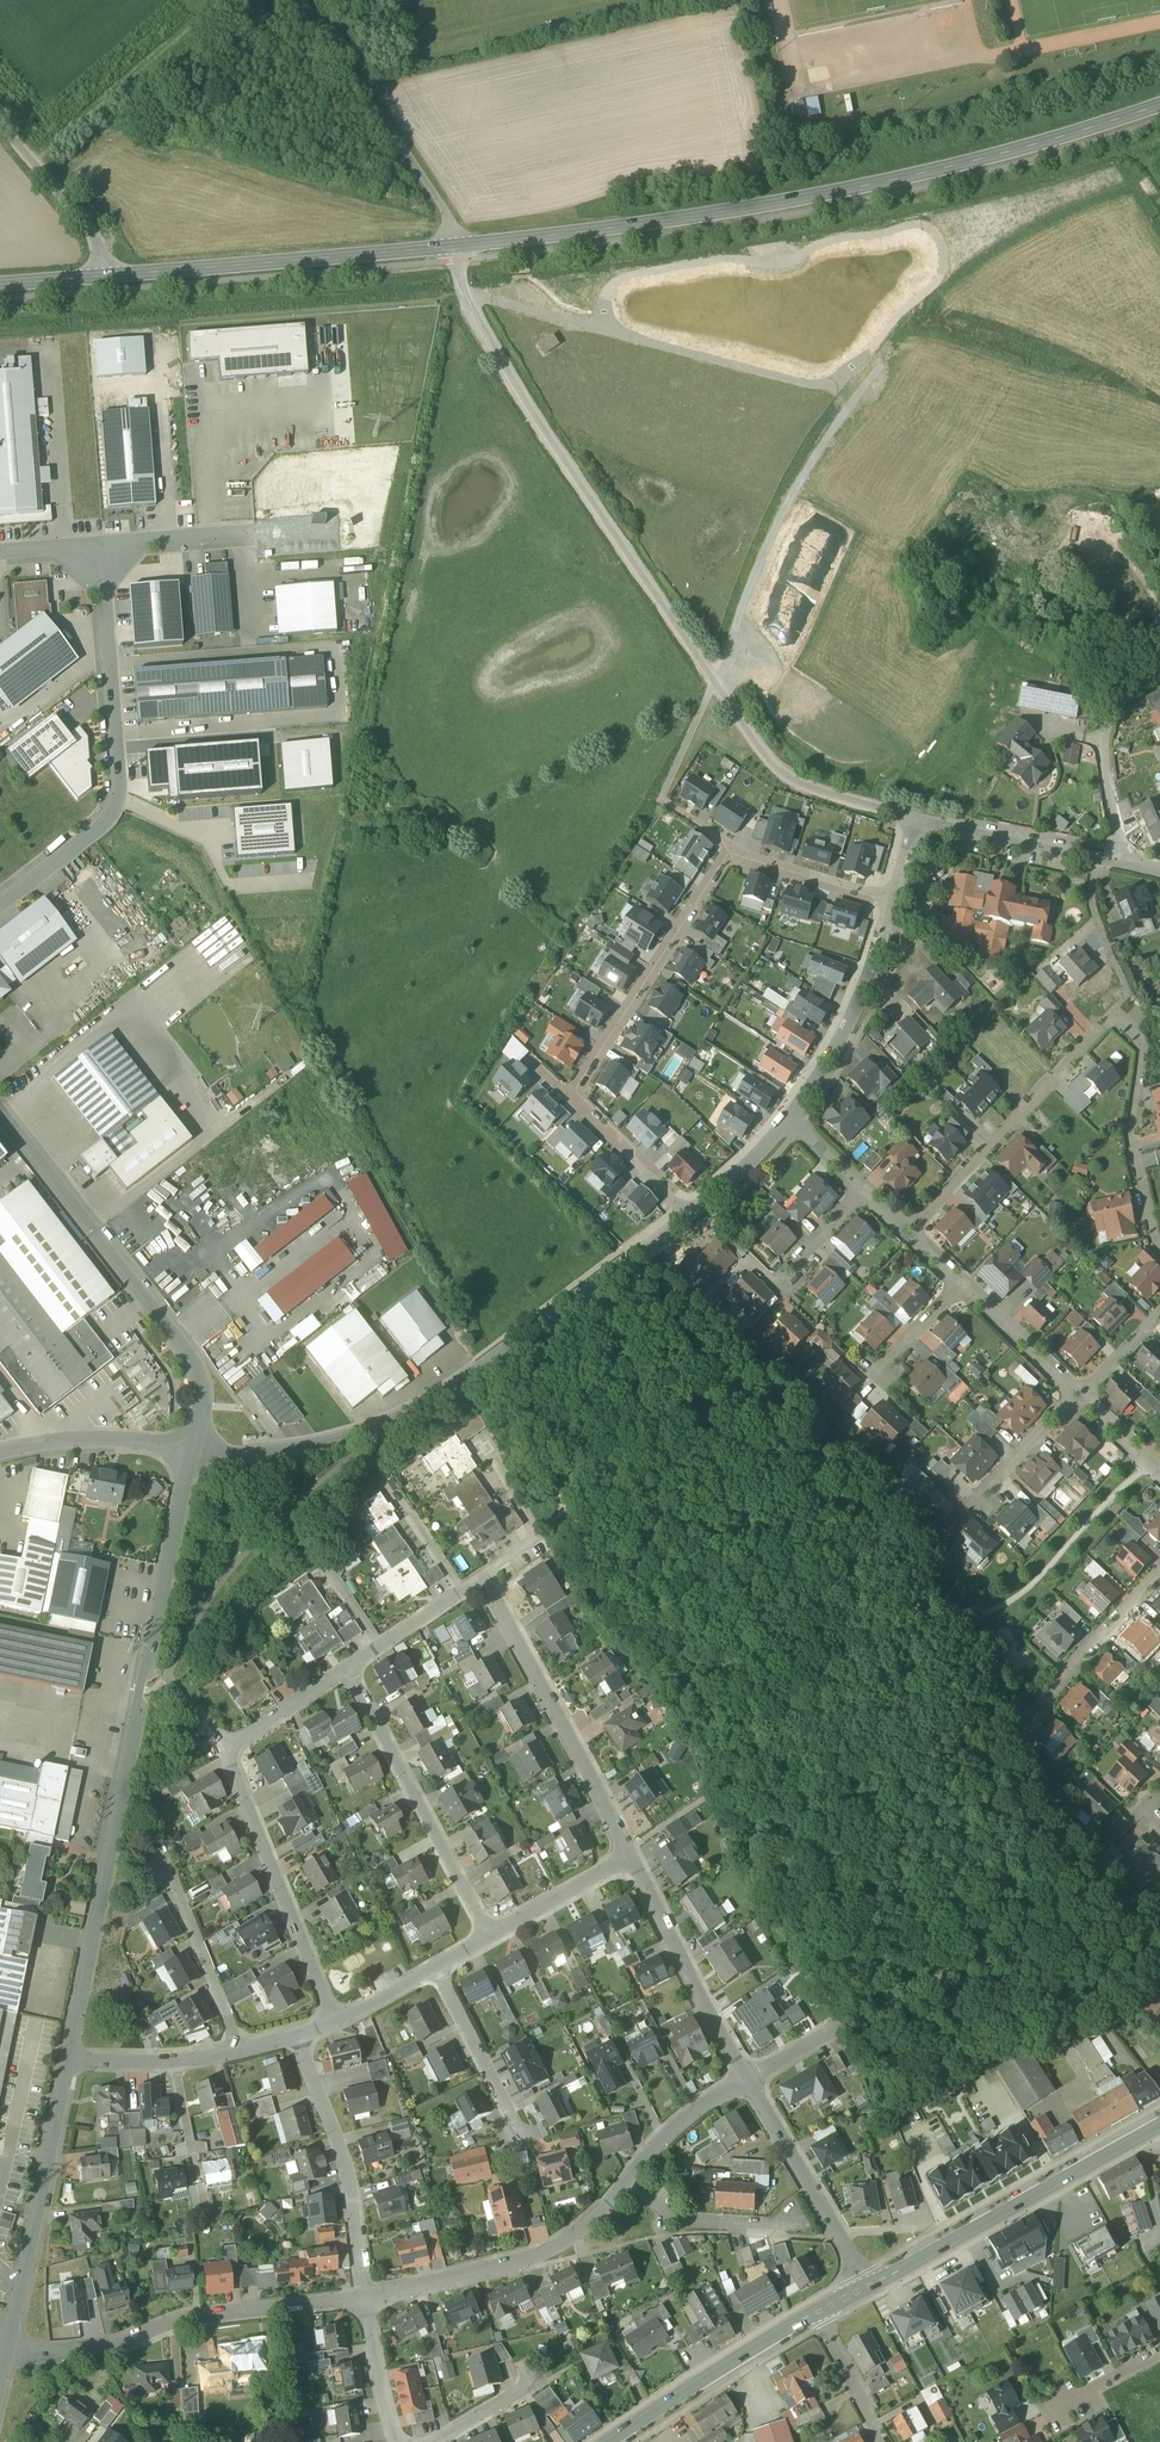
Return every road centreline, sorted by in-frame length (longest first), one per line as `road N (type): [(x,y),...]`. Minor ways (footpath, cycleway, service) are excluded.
road 1 (residential): [(919,823),(802,784),(754,740),(510,378),(468,302),(454,247)]
road 2 (secondary): [(454,247),(843,191),(980,160),(1159,105)]
road 3 (residential): [(194,1441),(69,2059)]
road 4 (unclassified): [(194,1441),(266,1440),(363,1424),(495,1359),(697,1210)]
road 5 (residential): [(0,907),(113,808),(118,786),(95,550)]
road 6 (unclassified): [(0,1110),(194,1350),(203,1371),(194,1441)]
road 7 (residential): [(3,2351),(92,2349),(182,2320),(365,2298)]
road 8 (secondary): [(112,276),(454,247)]
road 9 (secondary): [(1159,2126),(868,2286)]
road 10 (residential): [(631,1857),(481,1577)]
road 11 (residential): [(491,1937),(346,1669)]
road 12 (residential): [(69,2059),(3,2351)]
road 13 (residential): [(365,2298),(529,2259),(594,2219),(625,2182)]
road 14 (residential): [(1116,1019),(911,1227)]
road 15 (residential): [(335,2021),(225,1751)]
road 16 (residential): [(576,1099),(728,852)]
road 17 (residential): [(297,2036),(342,2155),(365,2298)]
road 18 (residential): [(747,2079),(631,1857)]
road 19 (secondary): [(816,2312),(608,2441)]
road 20 (residential): [(1159,1243),(1133,1151),(1141,1046),(1130,1022),(1116,1019)]
road 21 (unclassified): [(792,1117),(857,1005),(893,900)]
road 22 (residential): [(868,2286),(747,2079)]
road 23 (residential): [(1159,649),(1105,738),(1122,861)]
road 24 (residential): [(0,1452),(103,1437),(194,1441)]
road 25 (residential): [(166,1872),(239,2051)]
road 26 (unclassified): [(0,127),(84,227),(112,276)]
road 27 (residential): [(437,1968),(519,2136)]
road 28 (residential): [(1098,856),(919,823)]
road 29 (residential): [(625,2182),(676,2217),(793,2230)]
road 30 (residential): [(1159,1577),(1038,1707)]
road 31 (residential): [(1116,1019),(1127,987),(1094,918),(1098,856)]
road 32 (residential): [(728,852),(893,900)]
road 33 (residential): [(697,1210),(576,1099)]
road 34 (residential): [(631,1857),(491,1937)]
road 35 (residential): [(625,2182),(661,2140),(747,2079)]
road 36 (residential): [(965,1280),(1076,1389)]
road 37 (residential): [(481,1577),(537,1538),(497,1462)]
road 38 (residential): [(95,550),(248,538)]
road 39 (residential): [(1076,1389),(975,1497)]
road 40 (residential): [(365,2298),(396,2441)]
road 41 (residential): [(816,2312),(885,2441)]
road 42 (residential): [(346,1669),(225,1751)]
road 43 (unclassified): [(697,1210),(792,1117)]
road 44 (residential): [(867,1189),(774,1283)]
road 45 (residential): [(965,1280),(875,1374)]
road 46 (residential): [(386,1486),(458,1592)]

